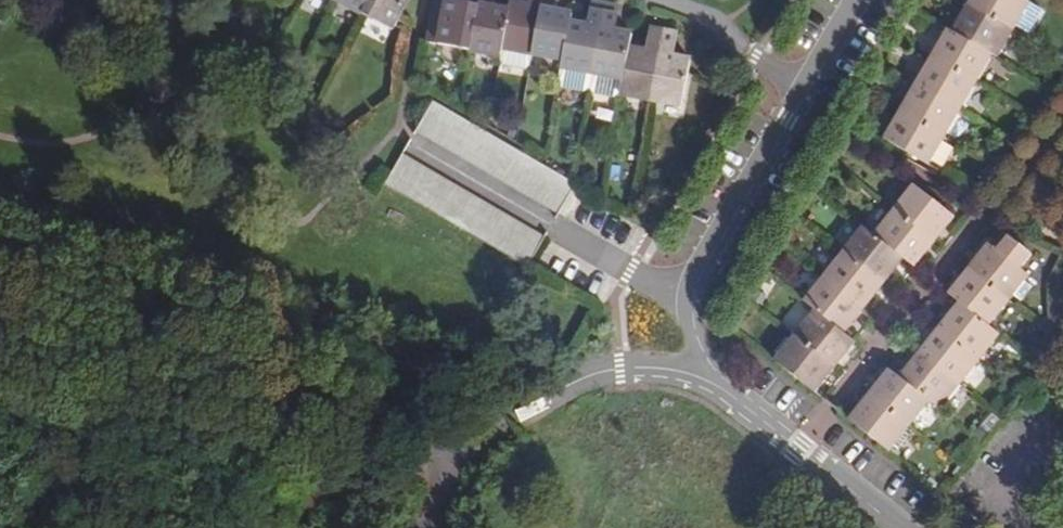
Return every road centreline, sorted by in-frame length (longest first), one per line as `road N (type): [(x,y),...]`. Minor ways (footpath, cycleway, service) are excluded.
road 1 (unclassified): [(731,396),(693,357),(678,299),(690,265),(847,0)]
road 2 (unclassified): [(731,396),(670,369),(619,369),(591,375),(513,418)]
road 3 (unclassified): [(895,527),(731,396)]

